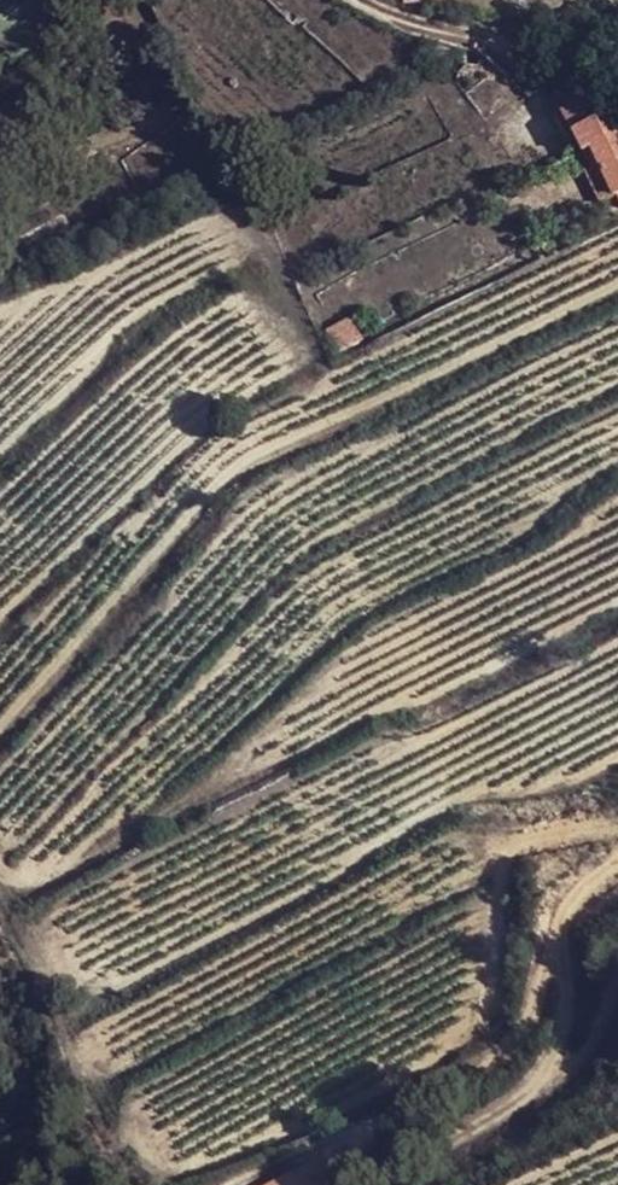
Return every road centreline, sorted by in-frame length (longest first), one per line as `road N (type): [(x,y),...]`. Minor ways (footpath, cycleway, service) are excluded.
road 1 (track): [(617,855),(554,915),(565,981),(563,1037),(515,1100),(372,1184)]
road 2 (track): [(553,943),(533,1011),(503,1058),(241,1184)]
road 3 (track): [(368,0),(478,40),(507,38),(541,76),(617,114)]

